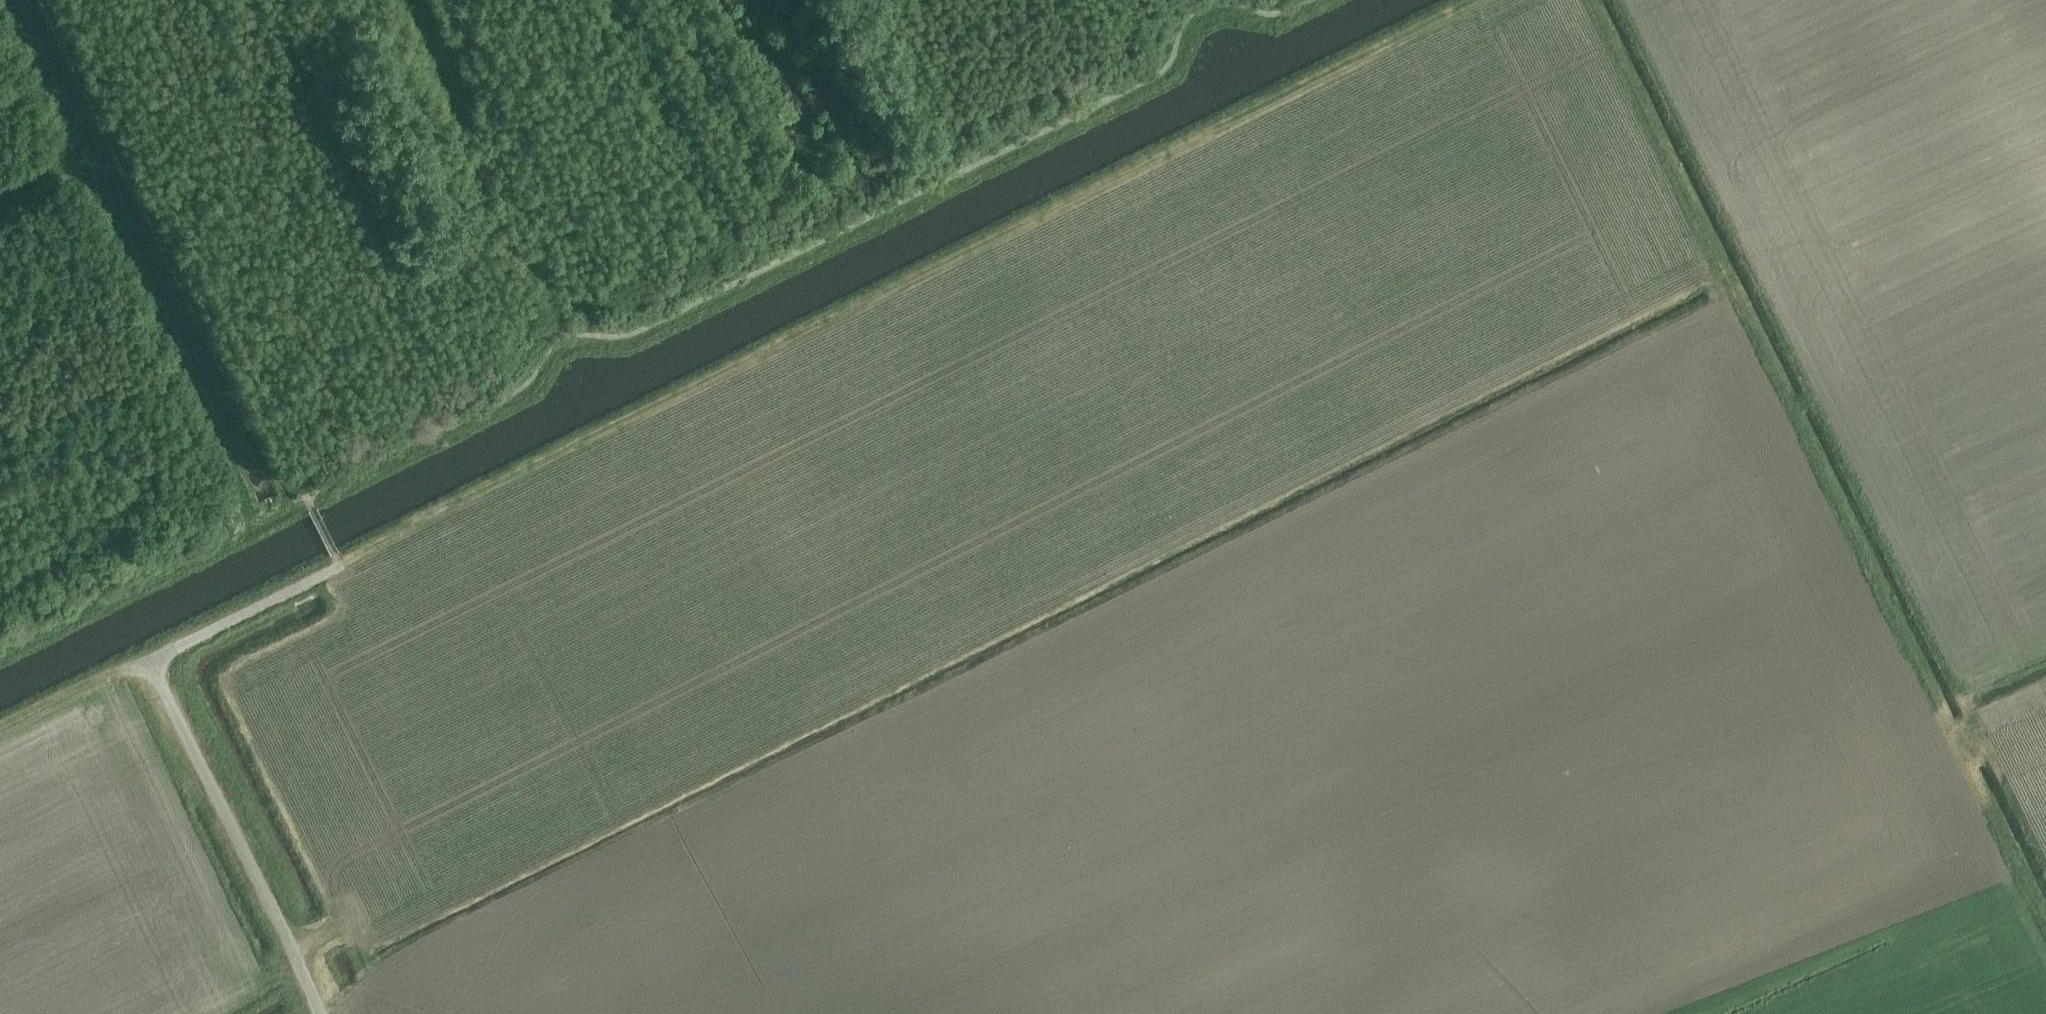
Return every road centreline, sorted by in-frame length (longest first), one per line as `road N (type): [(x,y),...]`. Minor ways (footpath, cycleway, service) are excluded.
road 1 (track): [(1476,0),(340,564)]
road 2 (unclassified): [(319,1013),(149,664),(340,564)]
road 3 (track): [(0,728),(149,664)]

